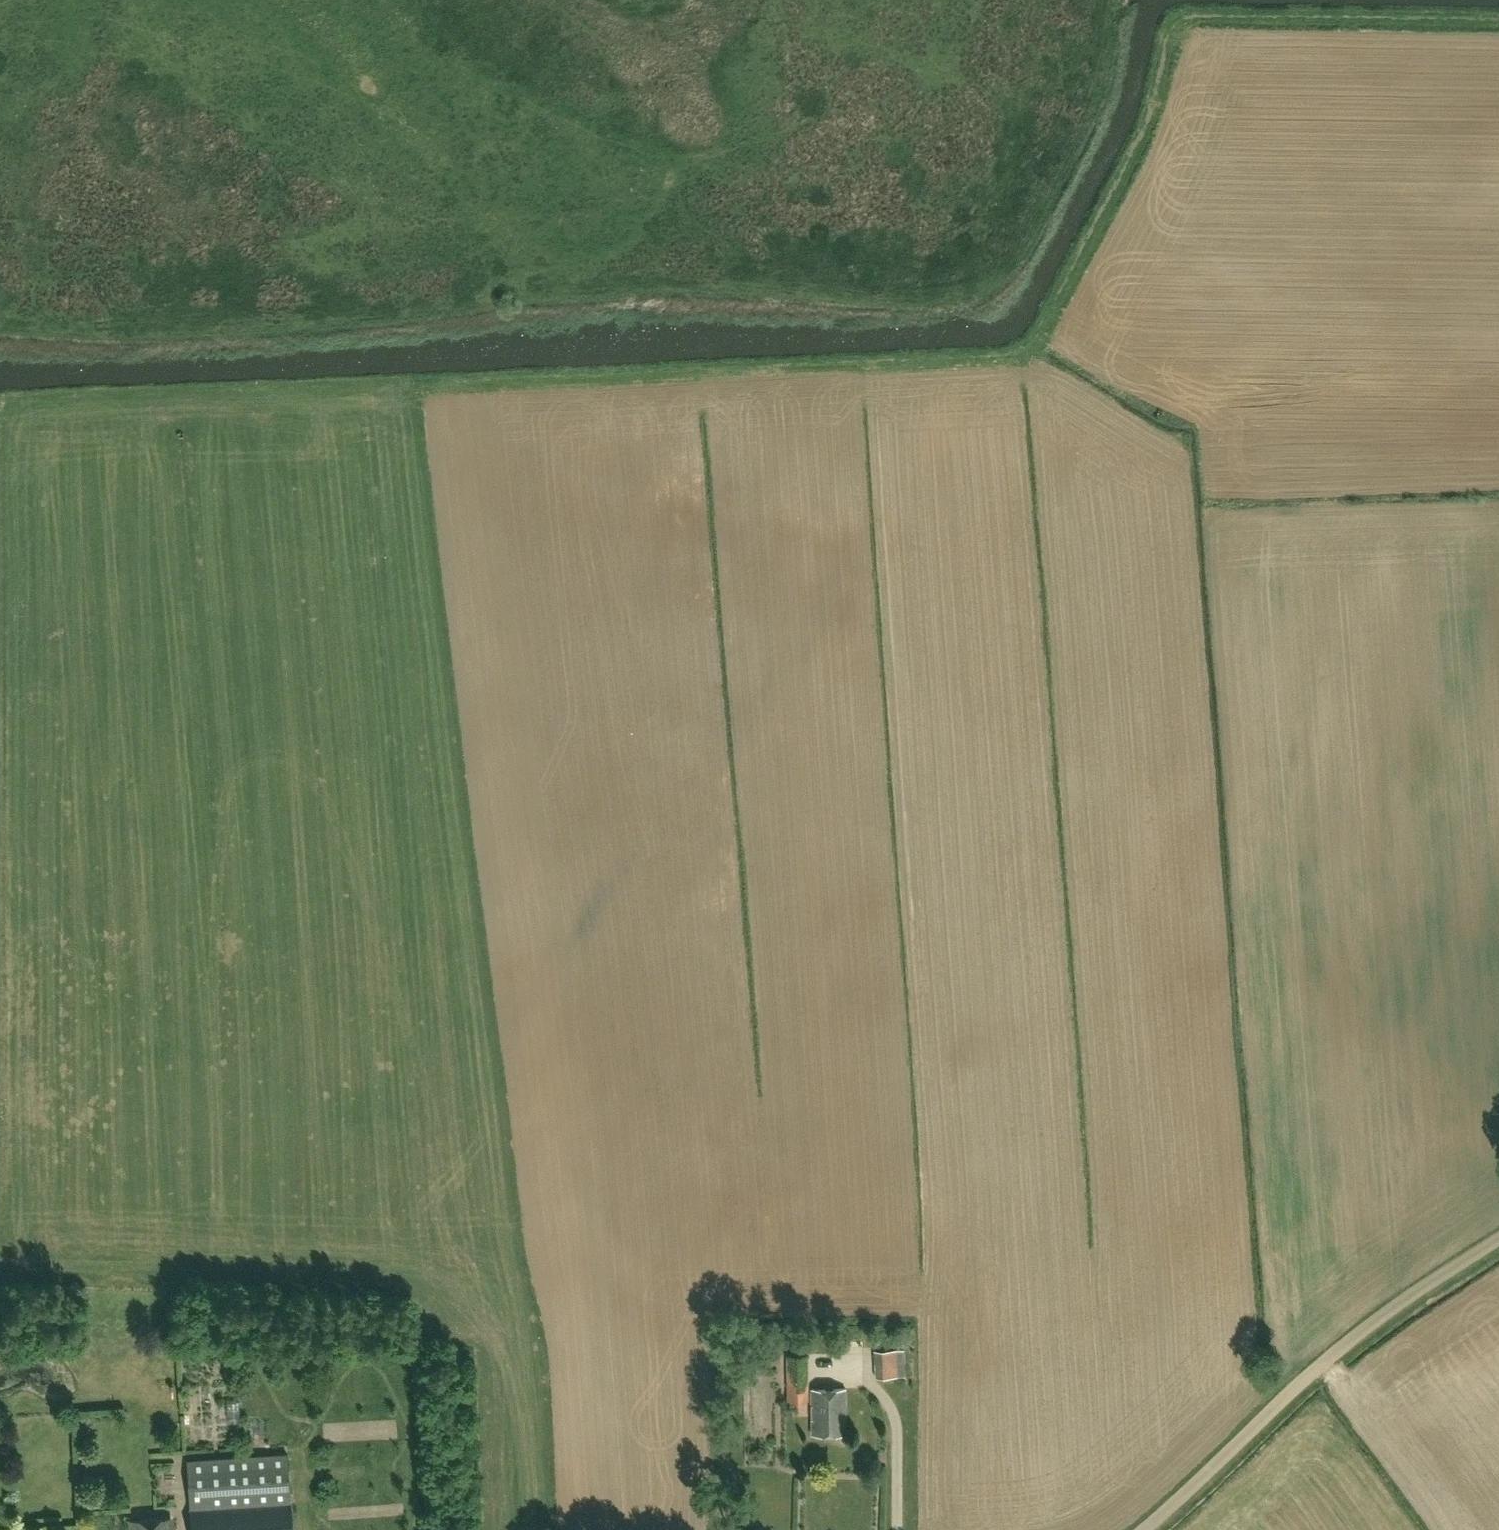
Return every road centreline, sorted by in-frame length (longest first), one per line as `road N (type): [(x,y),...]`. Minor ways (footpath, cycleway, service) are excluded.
road 1 (unclassified): [(1141,1529),(1352,1339),(1498,1237)]

